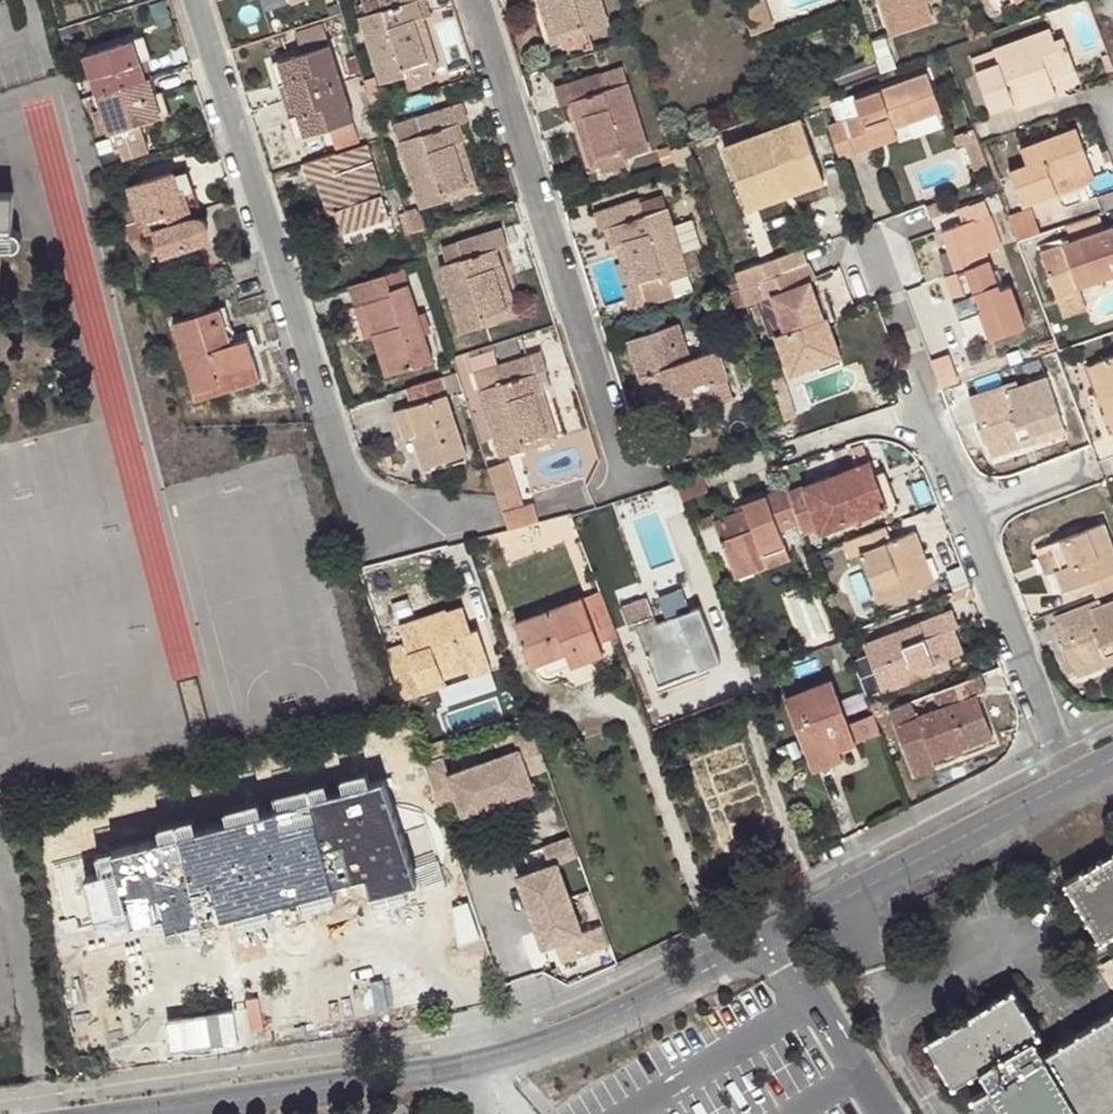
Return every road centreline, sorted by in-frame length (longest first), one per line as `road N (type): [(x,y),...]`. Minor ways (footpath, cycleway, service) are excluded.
road 1 (residential): [(1068,781),(776,940),(616,1014),(481,1060),(123,1113)]
road 2 (residential): [(196,0),(358,499),(489,520)]
road 3 (residential): [(468,0),(629,485)]
road 4 (residential): [(971,519),(1068,781)]
road 5 (residential): [(867,244),(930,410)]
road 6 (residential): [(782,461),(930,410)]
road 7 (residential): [(971,519),(1088,471)]

